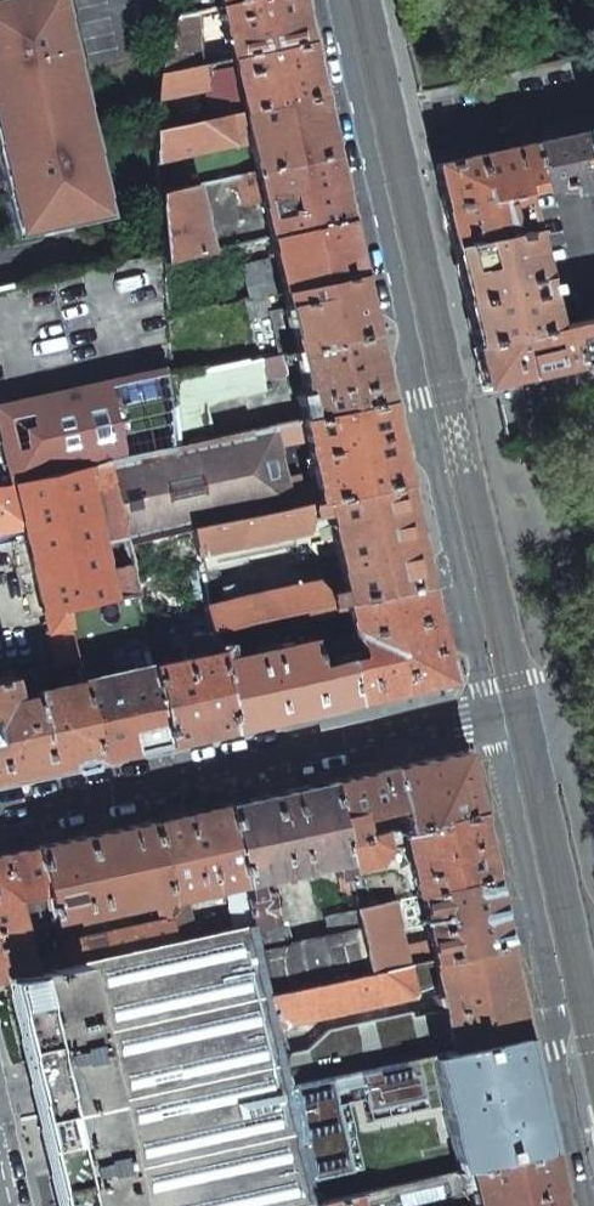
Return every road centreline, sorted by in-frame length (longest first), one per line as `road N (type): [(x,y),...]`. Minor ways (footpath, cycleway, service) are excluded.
road 1 (residential): [(328,0),(488,712)]
road 2 (residential): [(488,712),(587,1205)]
road 3 (residential): [(488,712),(0,817)]
road 4 (residential): [(548,698),(593,884)]

